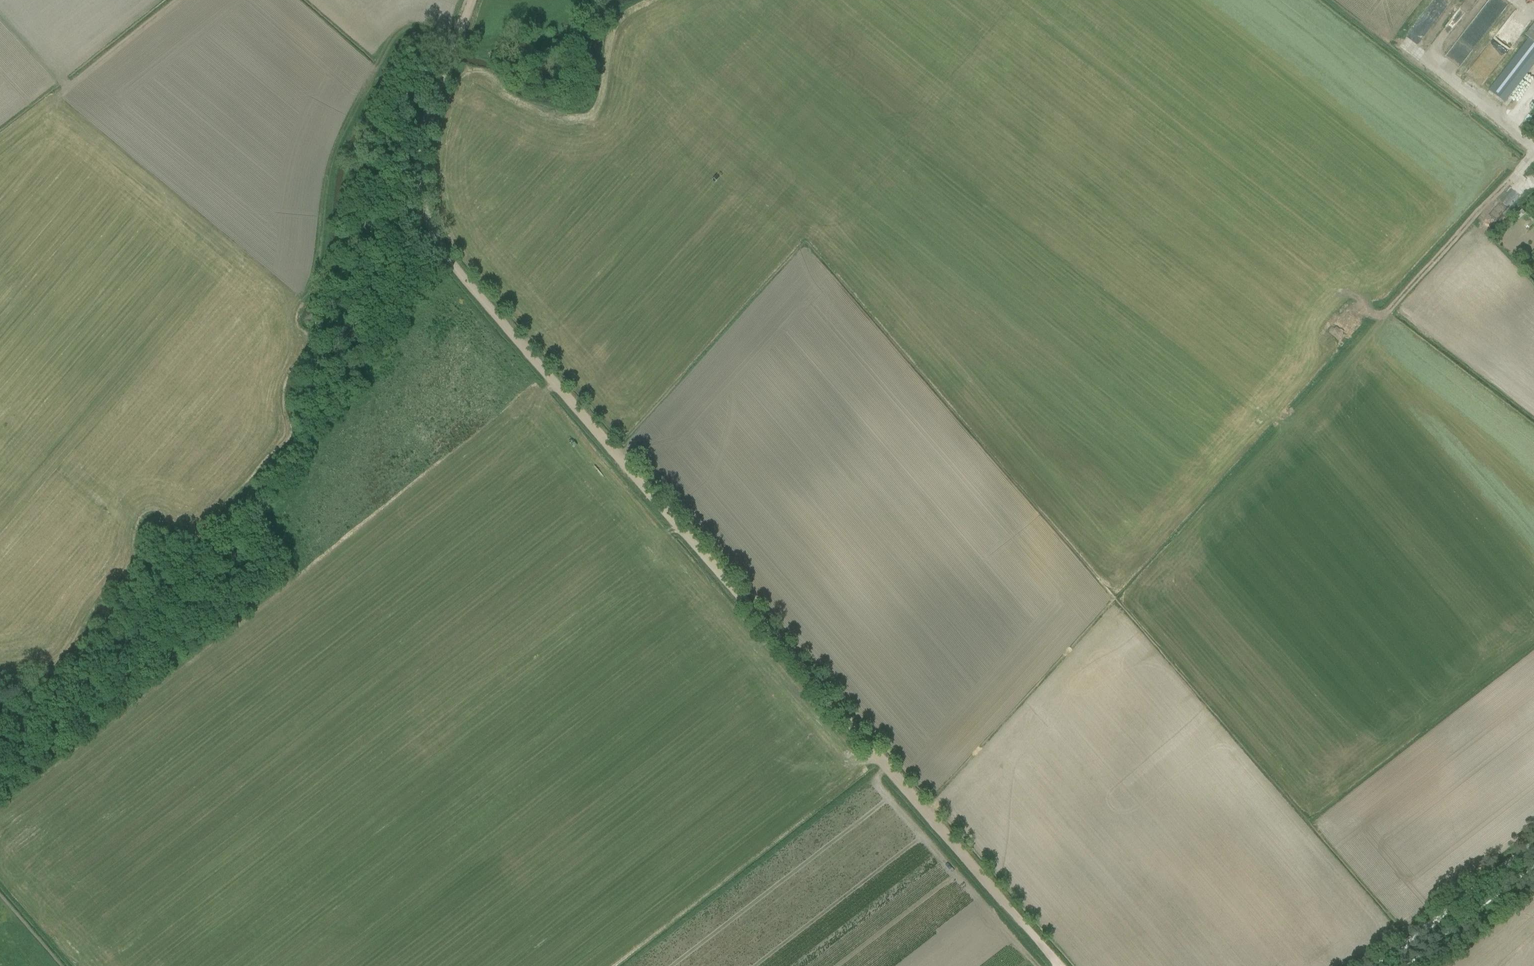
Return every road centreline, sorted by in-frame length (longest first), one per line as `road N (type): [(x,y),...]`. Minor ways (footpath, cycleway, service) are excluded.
road 1 (track): [(439,80),(415,172),(428,218),(464,279),(1057,965)]
road 2 (track): [(1533,843),(1372,965)]

